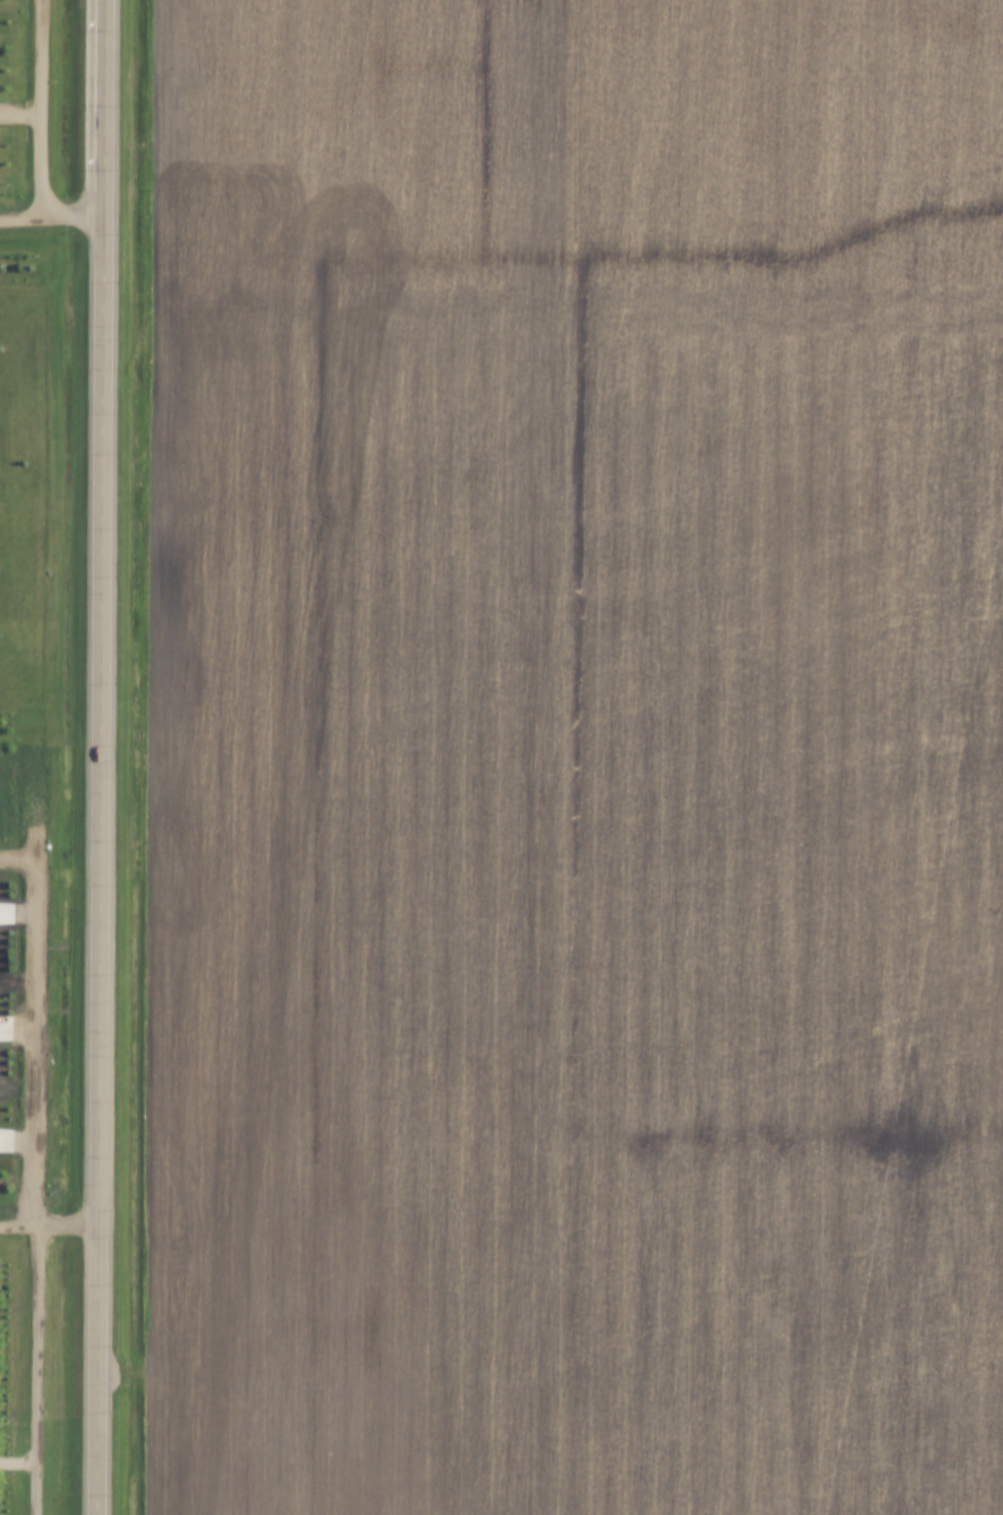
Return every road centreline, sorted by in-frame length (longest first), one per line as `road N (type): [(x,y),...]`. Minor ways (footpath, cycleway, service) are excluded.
road 1 (secondary): [(101,1514),(111,0)]
road 2 (residential): [(46,0),(46,216)]

